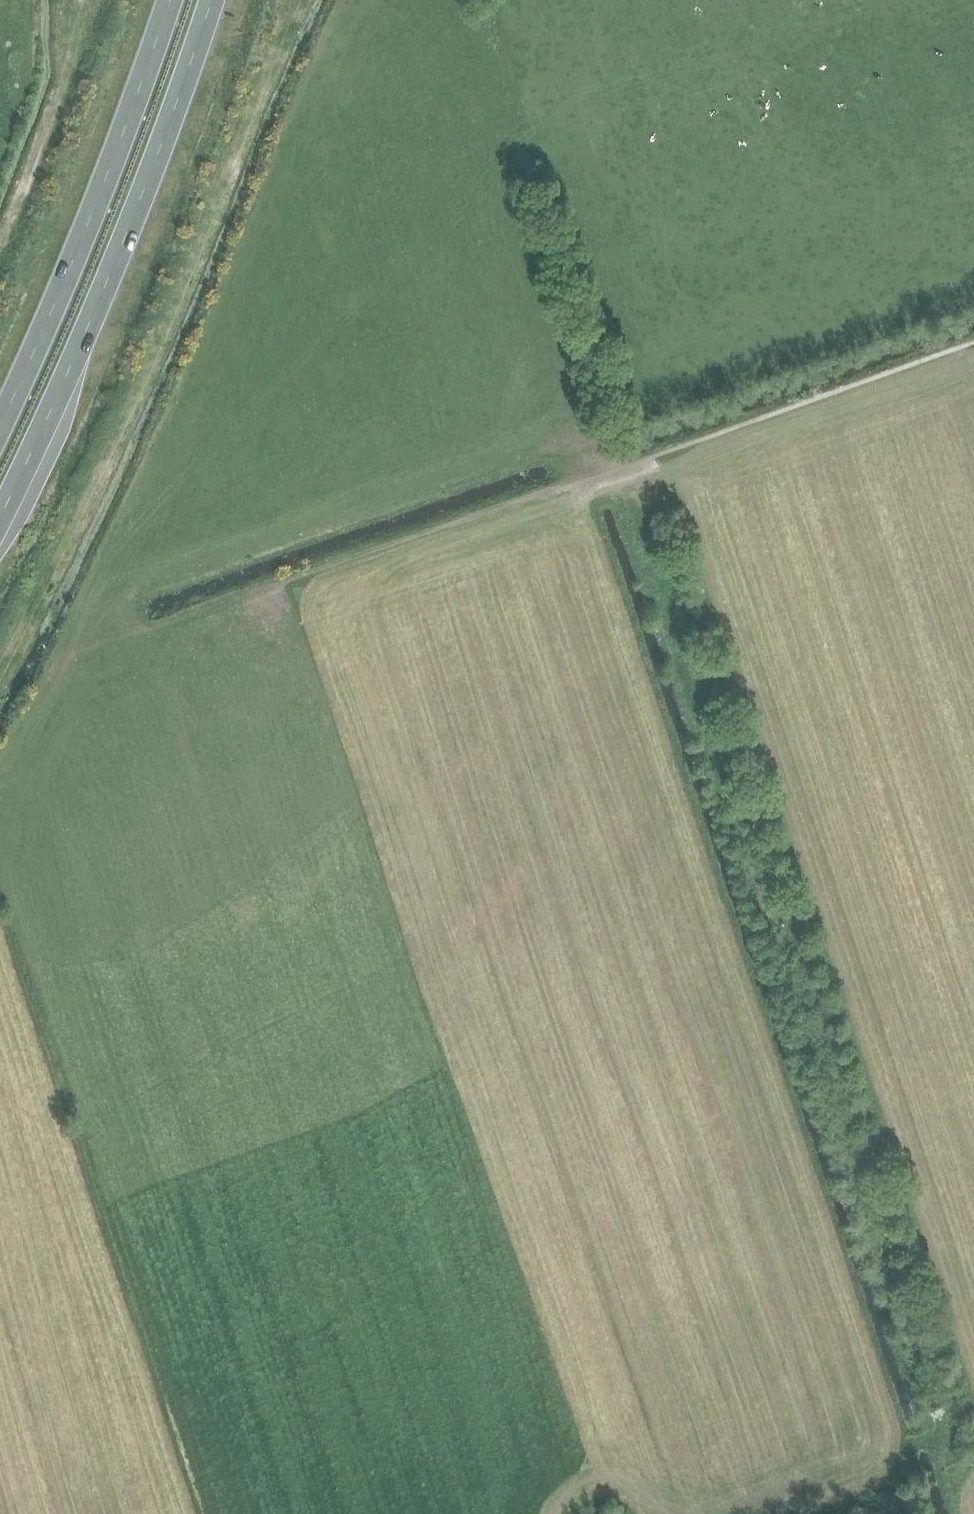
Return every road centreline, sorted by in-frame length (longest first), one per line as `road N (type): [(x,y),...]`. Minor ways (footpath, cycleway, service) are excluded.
road 1 (trunk): [(0,515),(134,216),(212,0)]
road 2 (trunk): [(170,0),(99,201),(0,429)]

